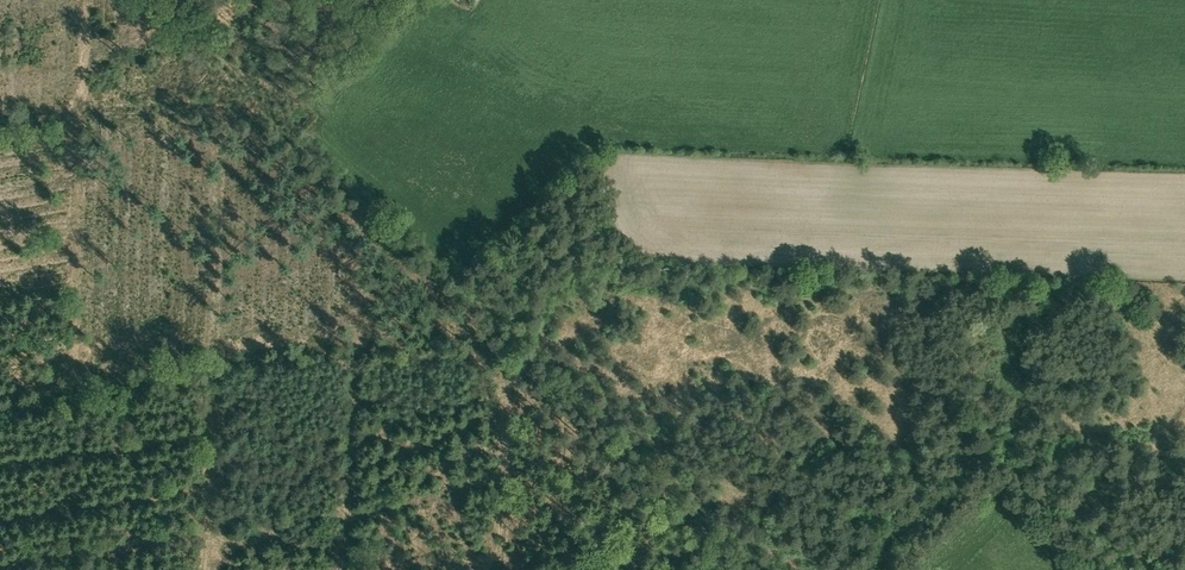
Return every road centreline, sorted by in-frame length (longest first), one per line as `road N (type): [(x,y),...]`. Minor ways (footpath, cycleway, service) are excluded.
road 1 (track): [(498,569),(508,394)]

